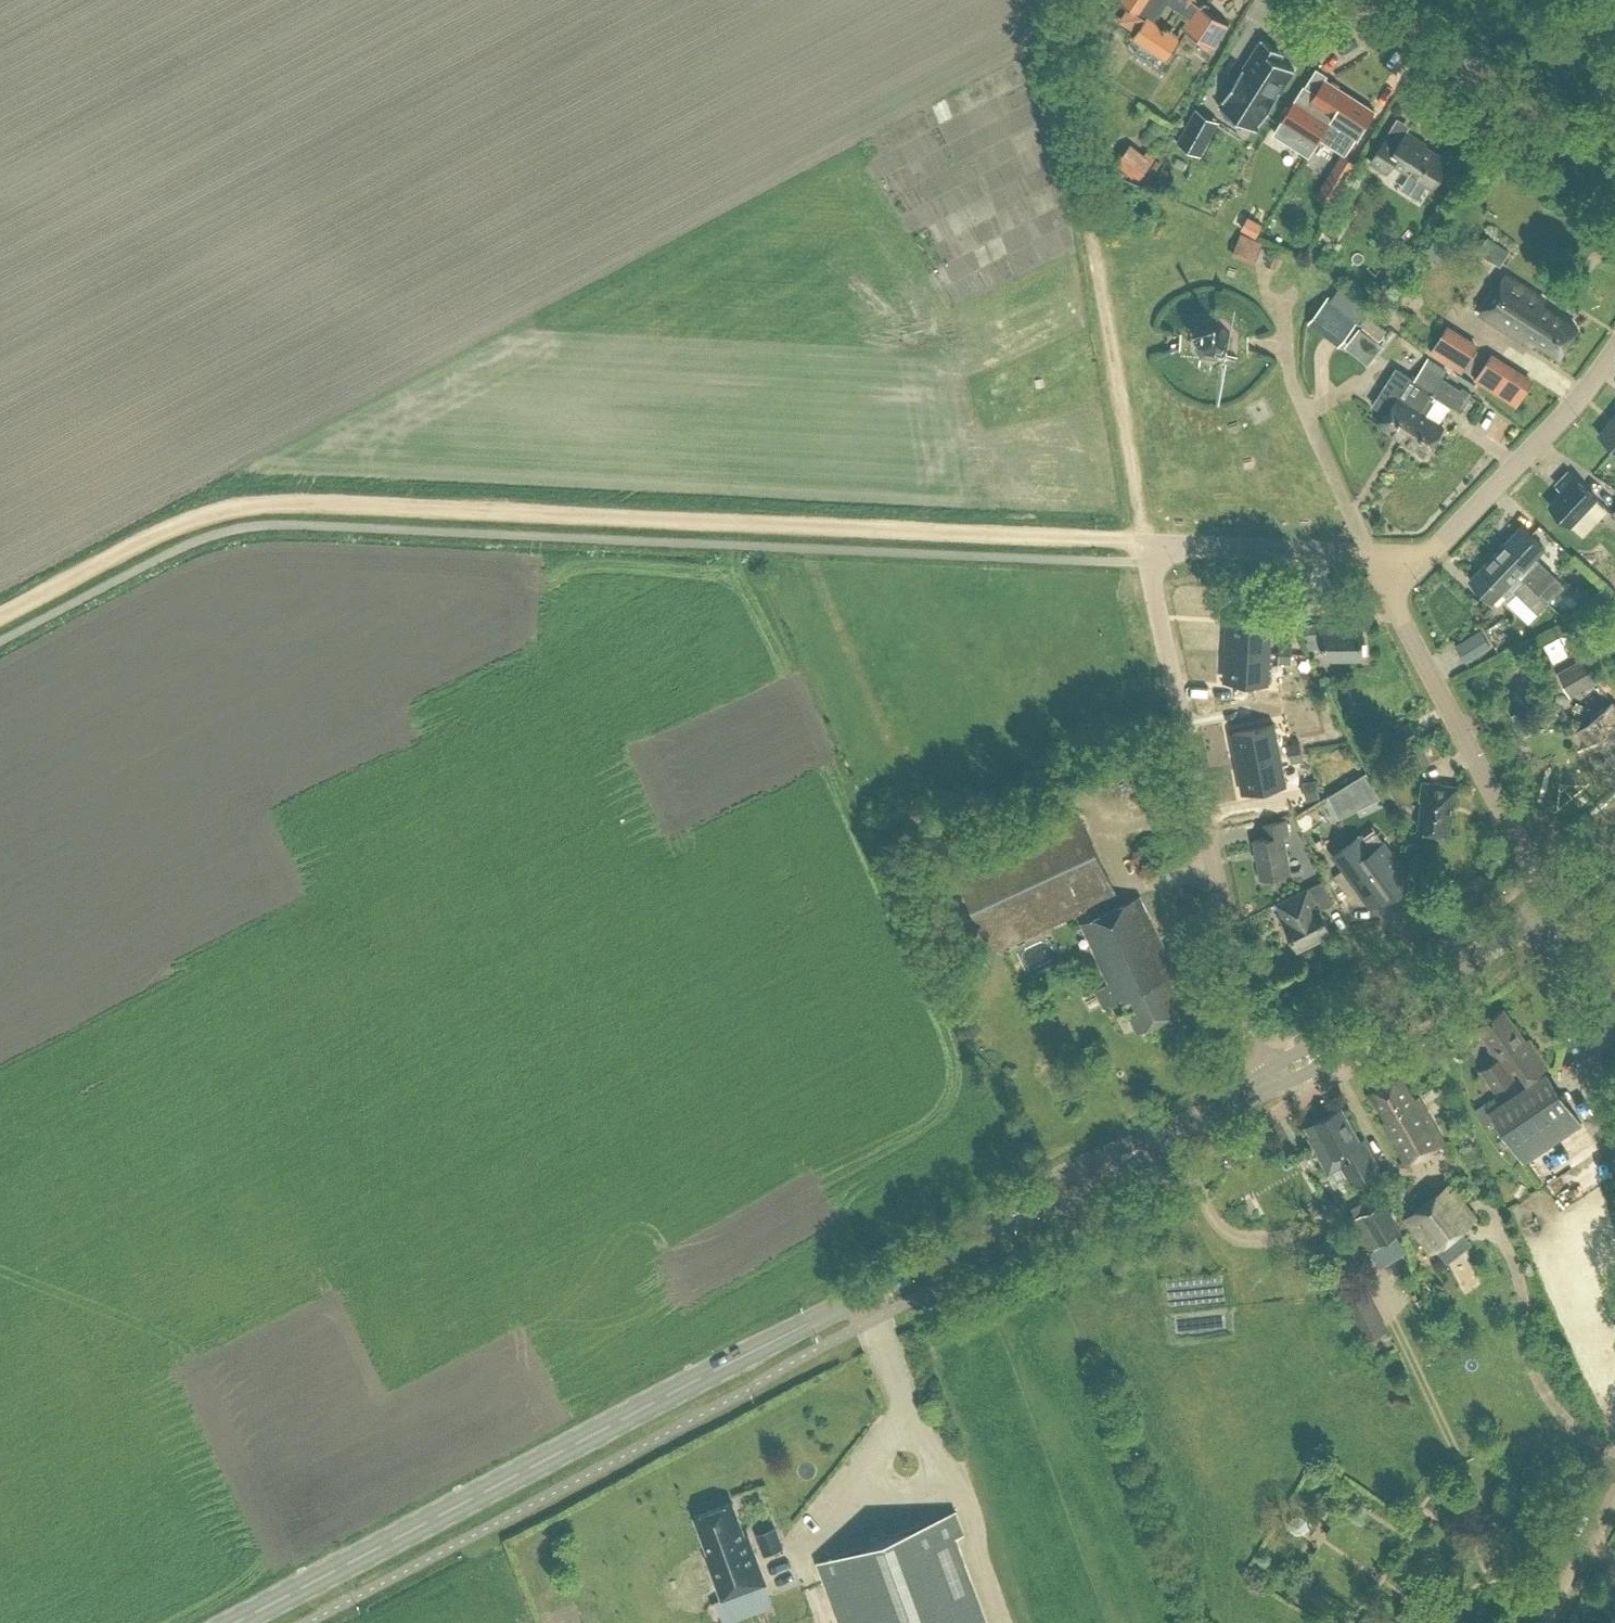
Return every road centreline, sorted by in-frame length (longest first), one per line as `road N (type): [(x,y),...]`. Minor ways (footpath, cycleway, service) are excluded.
road 1 (secondary): [(228,1622),(1266,1079)]
road 2 (track): [(0,615),(162,530),(230,508),(1143,537)]
road 3 (track): [(1143,537),(1058,0)]
road 4 (residential): [(1266,1079),(1150,554)]
road 5 (residential): [(1535,873),(1371,555)]
road 6 (residential): [(1371,555),(1427,553),(1614,346)]
road 7 (secondary): [(1266,1079),(1371,1023),(1545,908)]
road 8 (unclassified): [(1608,161),(1361,0)]
road 9 (unclassified): [(1614,1151),(1545,908)]
road 10 (residential): [(1371,555),(1174,545),(1150,554)]
road 11 (unclassified): [(1544,1622),(1614,1494)]
road 12 (unclassified): [(1614,119),(1585,0)]

